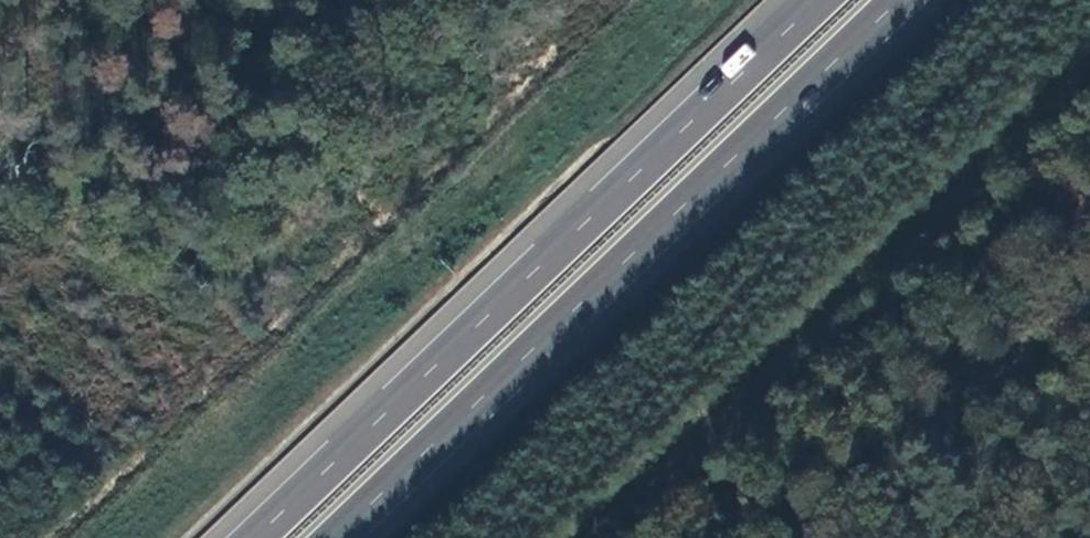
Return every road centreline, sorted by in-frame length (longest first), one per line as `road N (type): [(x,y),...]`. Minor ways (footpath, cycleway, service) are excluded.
road 1 (motorway): [(335,537),(900,0)]
road 2 (motorway): [(821,0),(257,537)]

